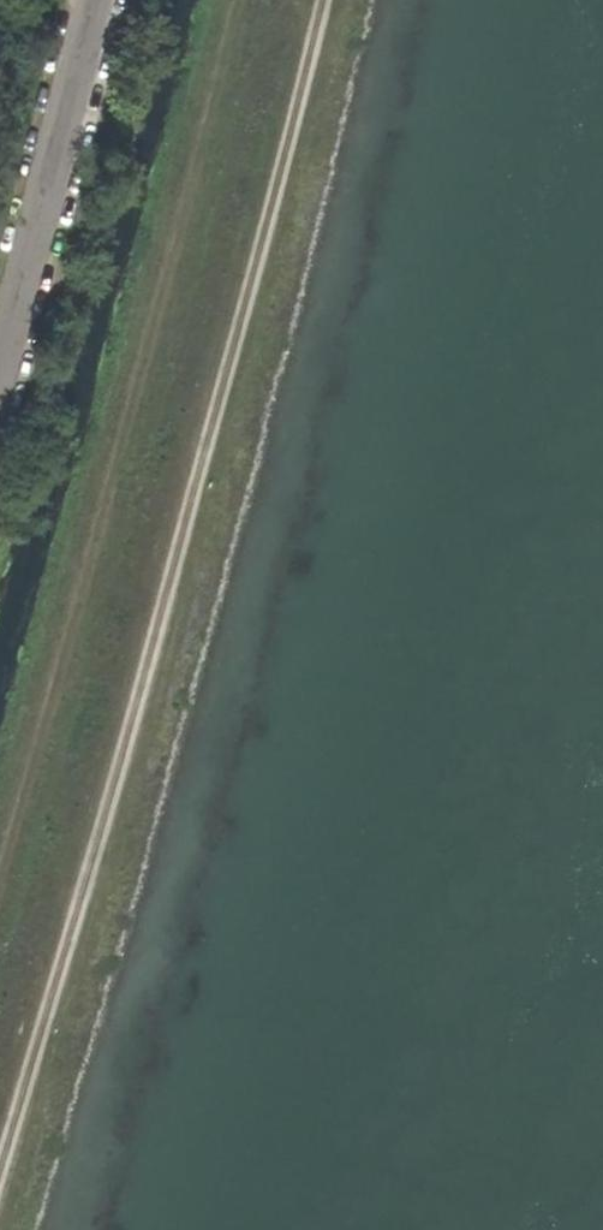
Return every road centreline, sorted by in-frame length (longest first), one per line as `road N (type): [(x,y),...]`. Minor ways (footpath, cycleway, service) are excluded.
road 1 (track): [(317,0),(0,1171)]
road 2 (track): [(240,0),(0,875)]

